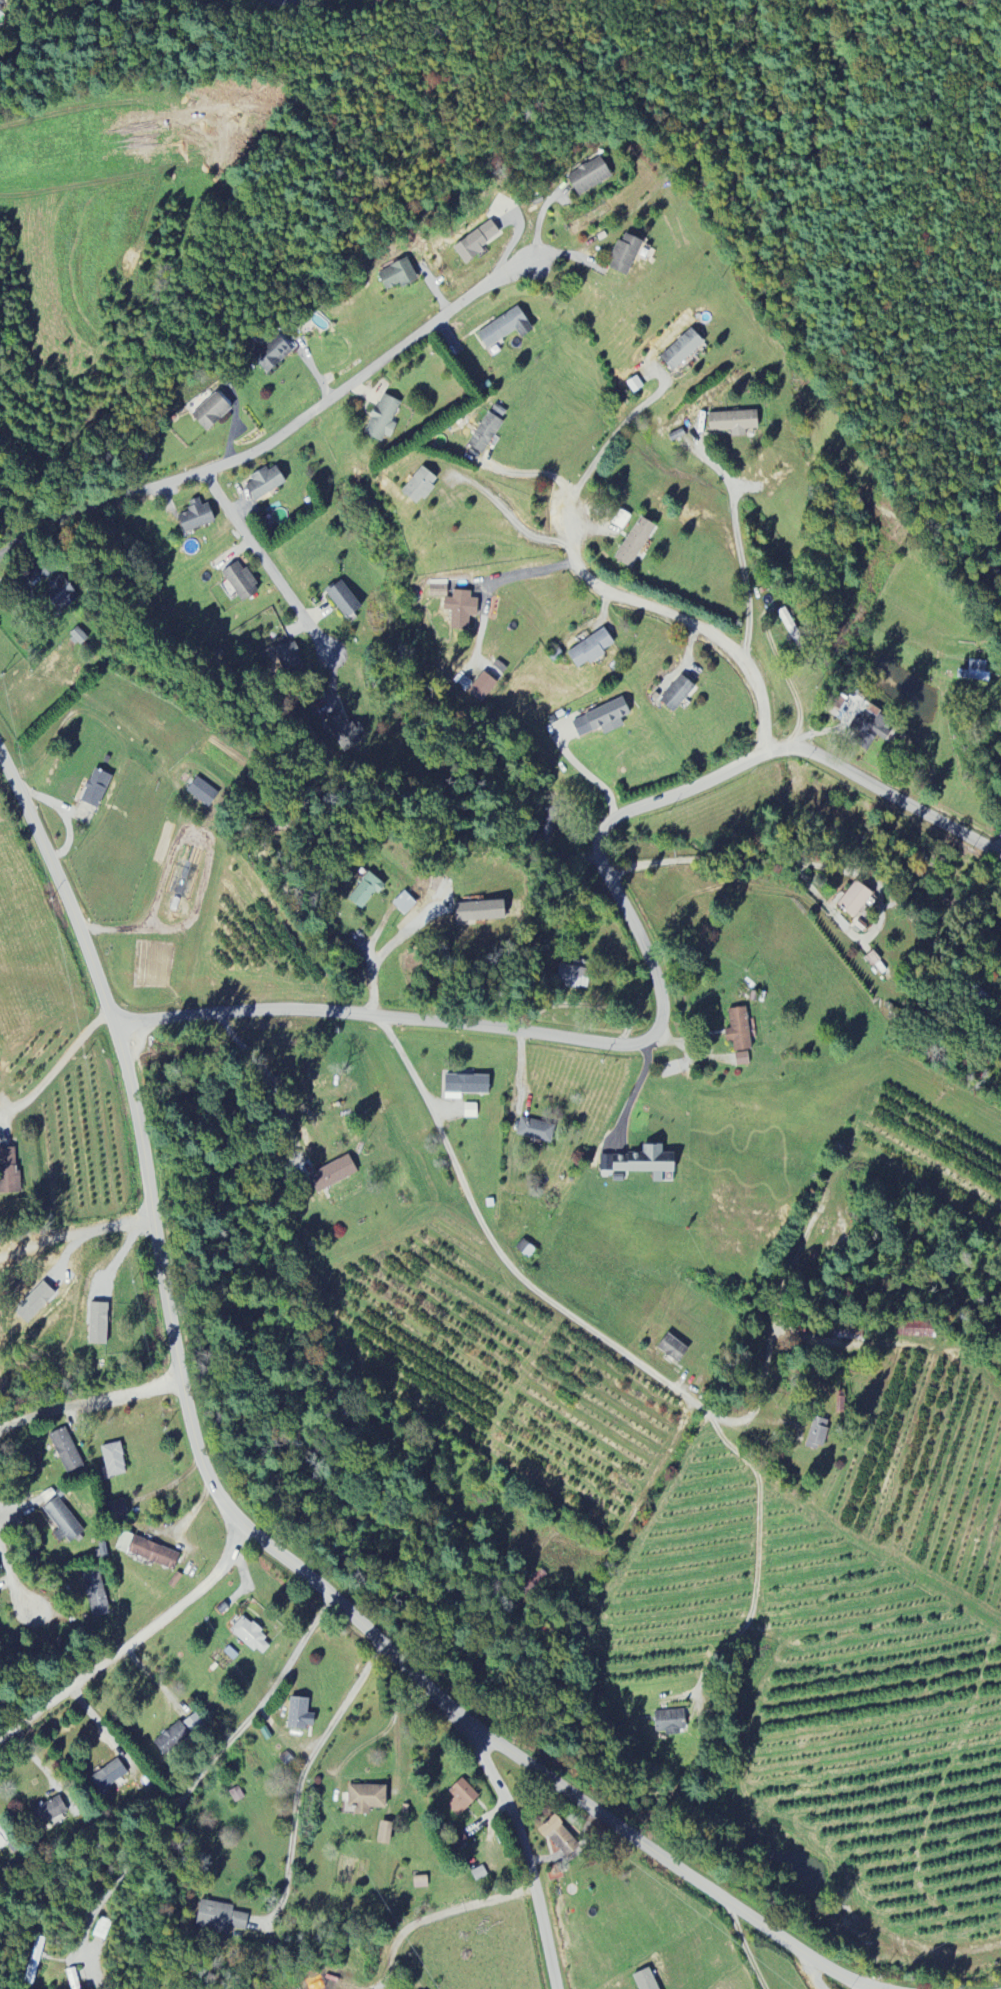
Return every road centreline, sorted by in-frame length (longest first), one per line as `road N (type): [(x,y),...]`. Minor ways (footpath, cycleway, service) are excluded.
road 1 (residential): [(842,1988),(562,1798),(445,1706),(215,1500),(193,1449),(112,1029),(0,762)]
road 2 (residential): [(112,1029),(269,1014),(658,1048),(665,1032),(658,994),(588,845),(605,826),(776,749),(827,762),(1000,865)]
road 3 (residential): [(0,552),(76,510),(274,440),(531,260)]
road 4 (residential): [(377,1023),(493,1253),(513,1276),(710,1413)]
road 5 (residential): [(234,1519),(208,1583),(0,1744)]
road 6 (residential): [(553,1988),(522,1844),(475,1747),(445,1706)]
road 7 (residential): [(207,469),(336,661)]
road 8 (residential): [(181,1379),(0,1433)]

